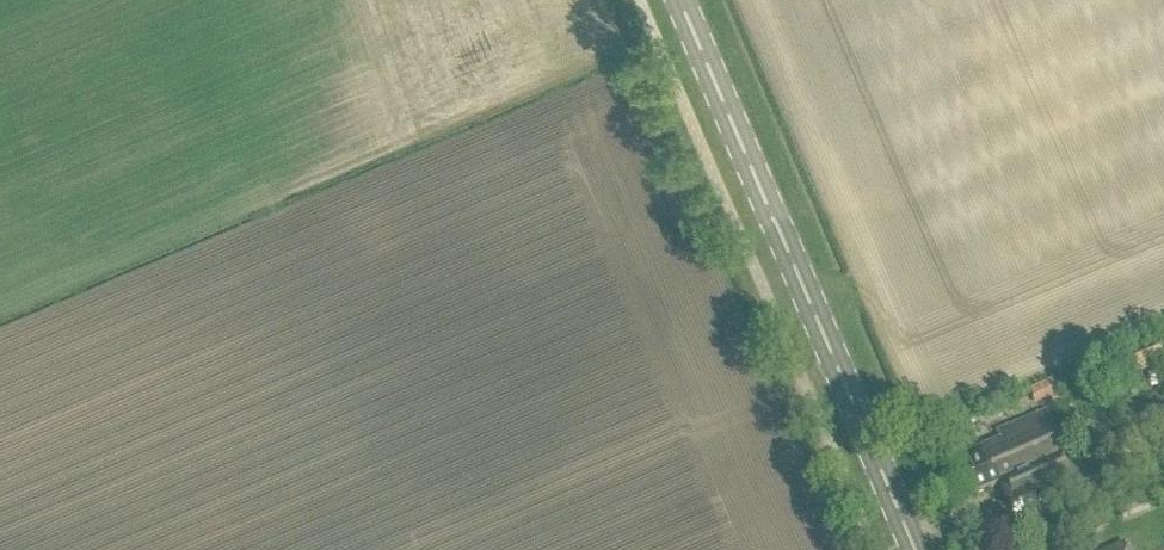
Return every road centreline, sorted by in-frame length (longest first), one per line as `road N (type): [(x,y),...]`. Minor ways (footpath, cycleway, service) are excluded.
road 1 (primary): [(914,549),(680,0)]

